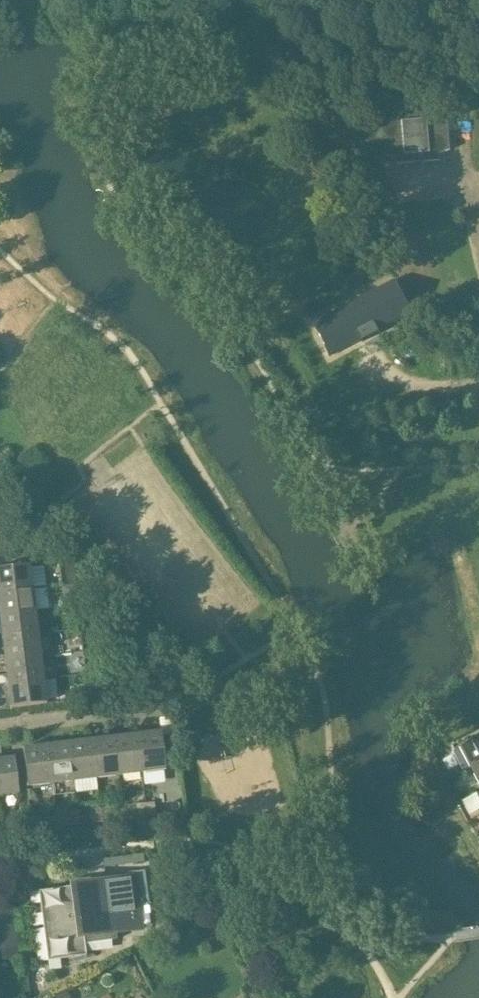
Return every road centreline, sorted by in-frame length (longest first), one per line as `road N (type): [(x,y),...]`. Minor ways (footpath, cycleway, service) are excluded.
road 1 (residential): [(0,734),(165,719)]

